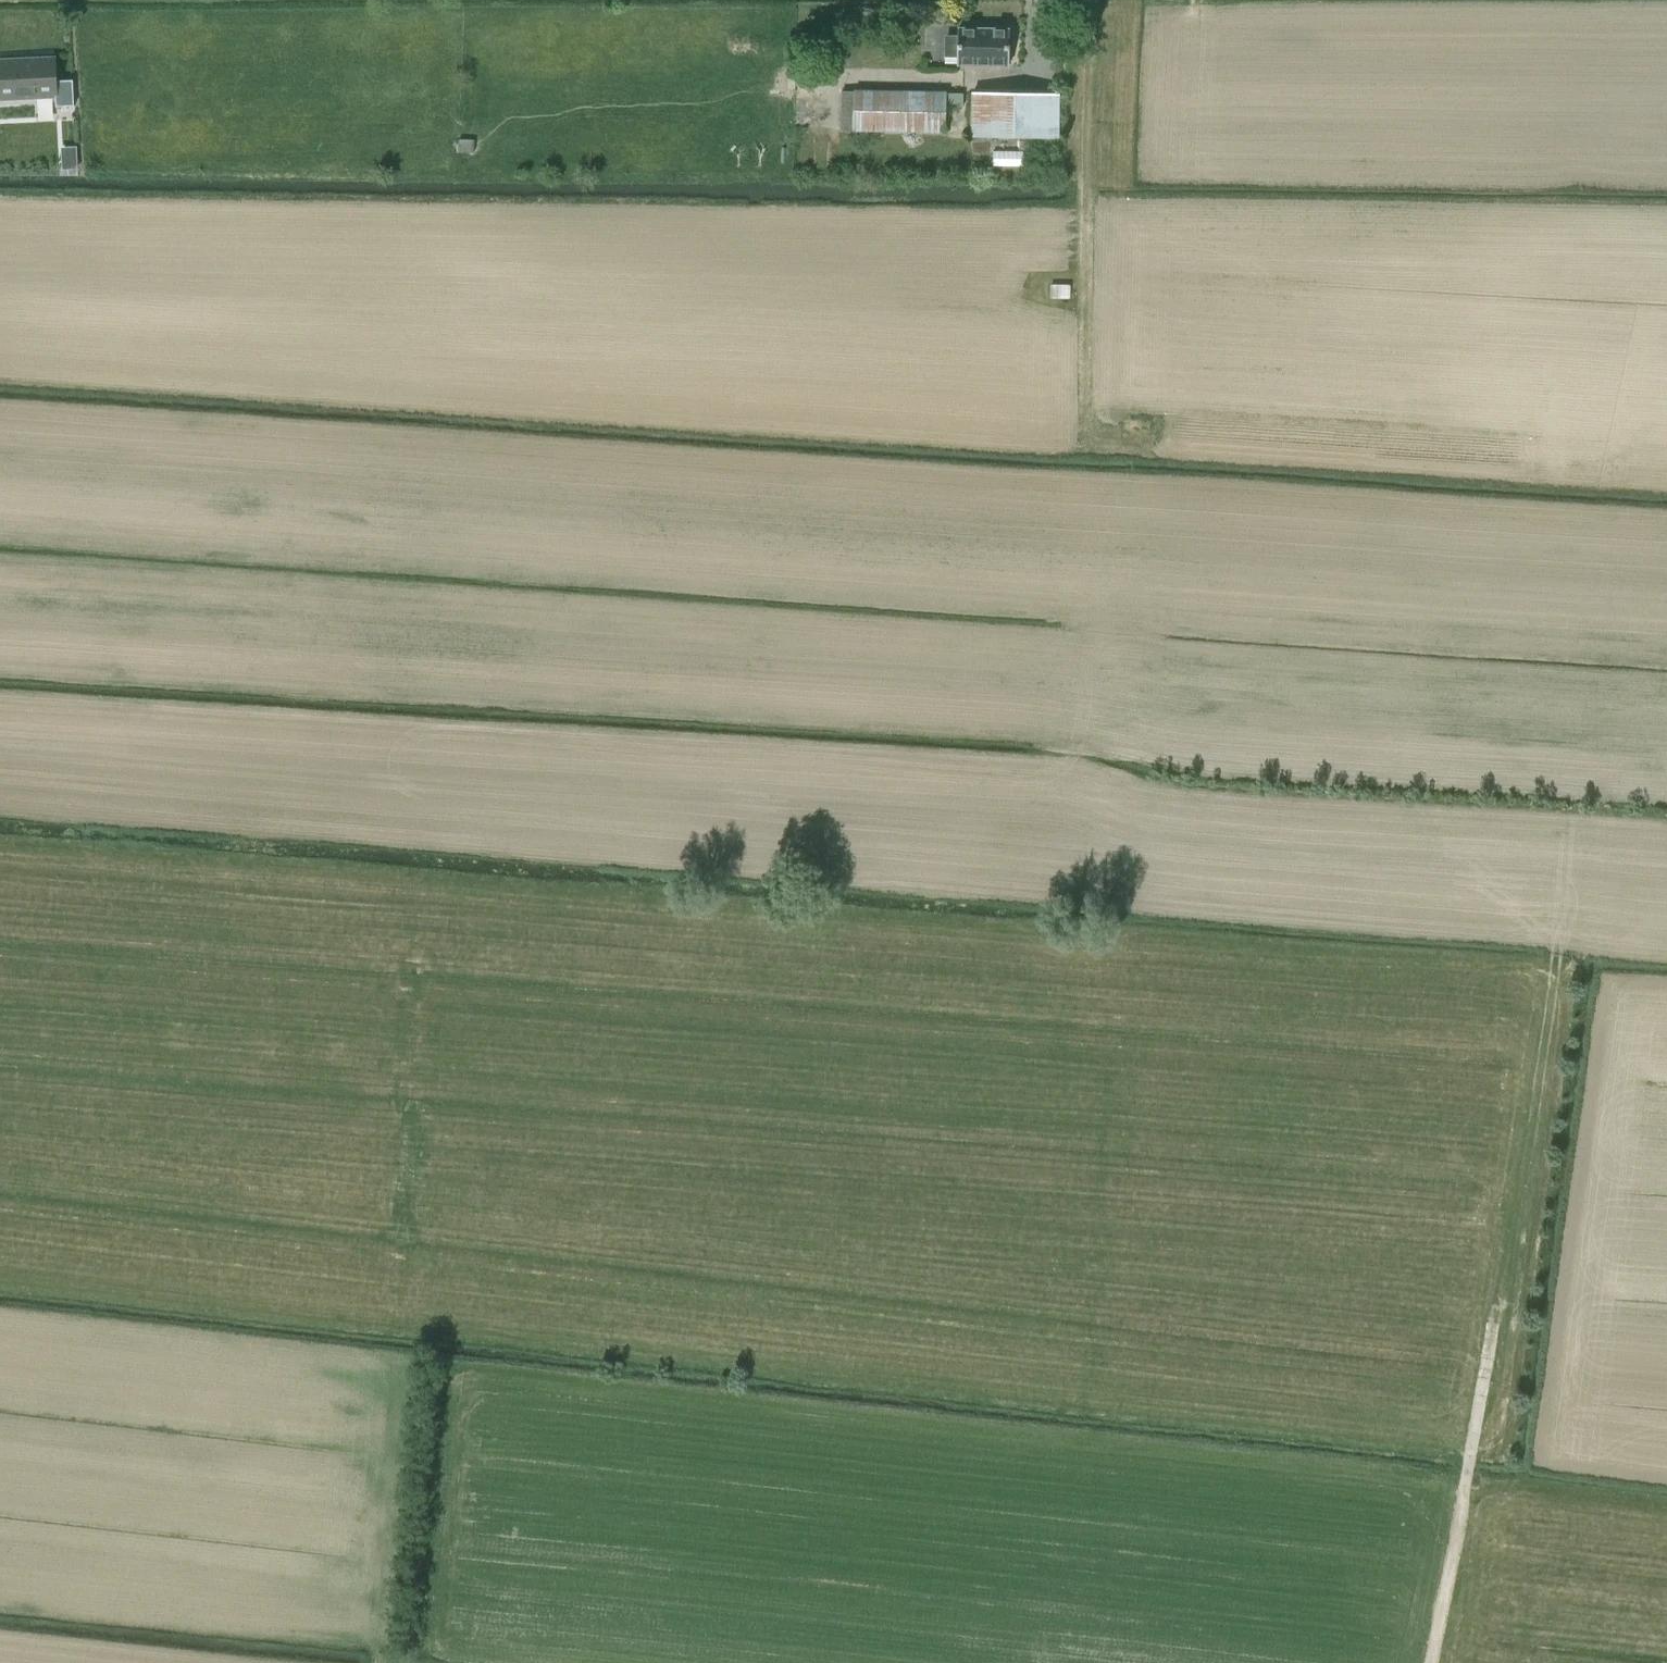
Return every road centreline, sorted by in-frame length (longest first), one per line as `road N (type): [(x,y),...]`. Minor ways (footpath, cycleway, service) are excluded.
road 1 (track): [(1429,1662),(1466,1452)]

